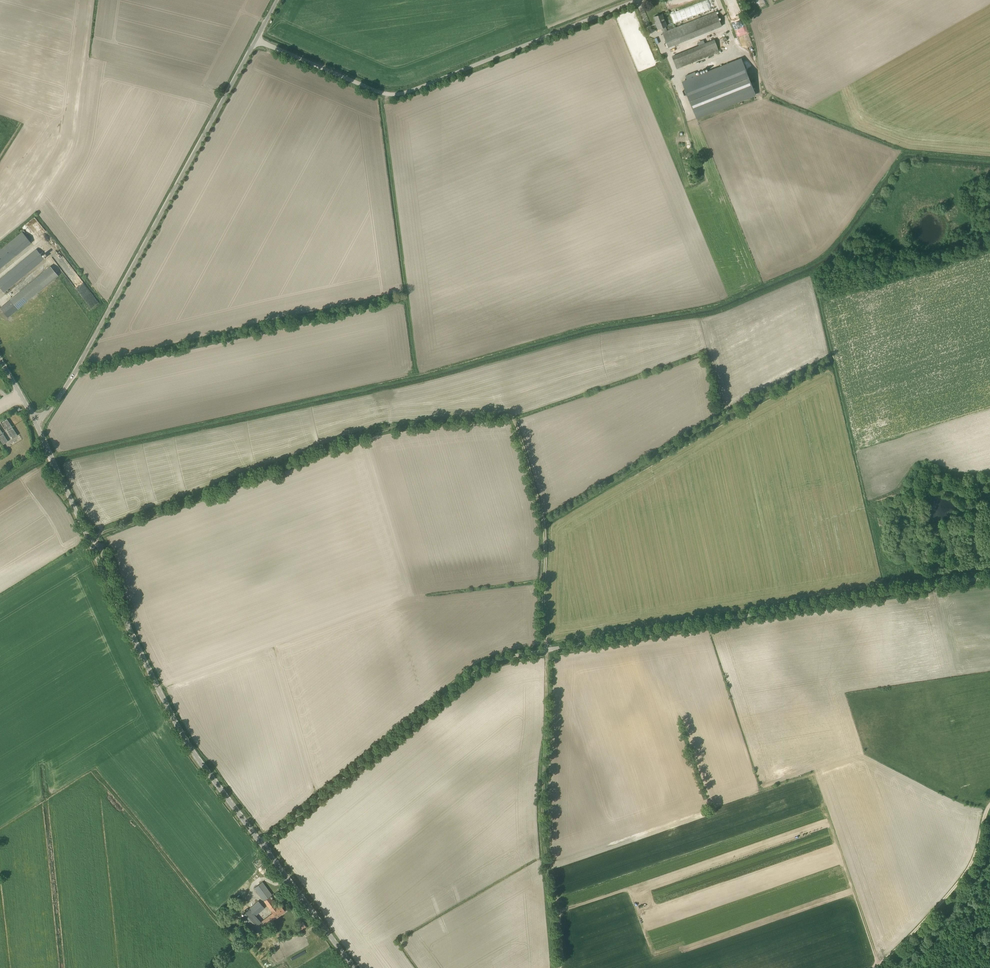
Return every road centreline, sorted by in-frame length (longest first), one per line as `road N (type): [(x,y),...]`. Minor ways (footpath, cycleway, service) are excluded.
road 1 (unclassified): [(262,844),(499,660),(989,578)]
road 2 (track): [(829,362),(545,519),(542,815),(554,967)]
road 3 (track): [(545,519),(511,416),(388,429),(89,539)]
road 4 (unclassified): [(262,844),(177,726),(35,419)]
road 5 (unclassified): [(35,419),(80,364),(256,40)]
road 6 (unclassified): [(256,40),(390,91),(625,0)]
road 7 (track): [(80,364),(393,292)]
road 8 (track): [(878,967),(959,883),(989,805)]
road 9 (unclassified): [(354,967),(262,844)]

